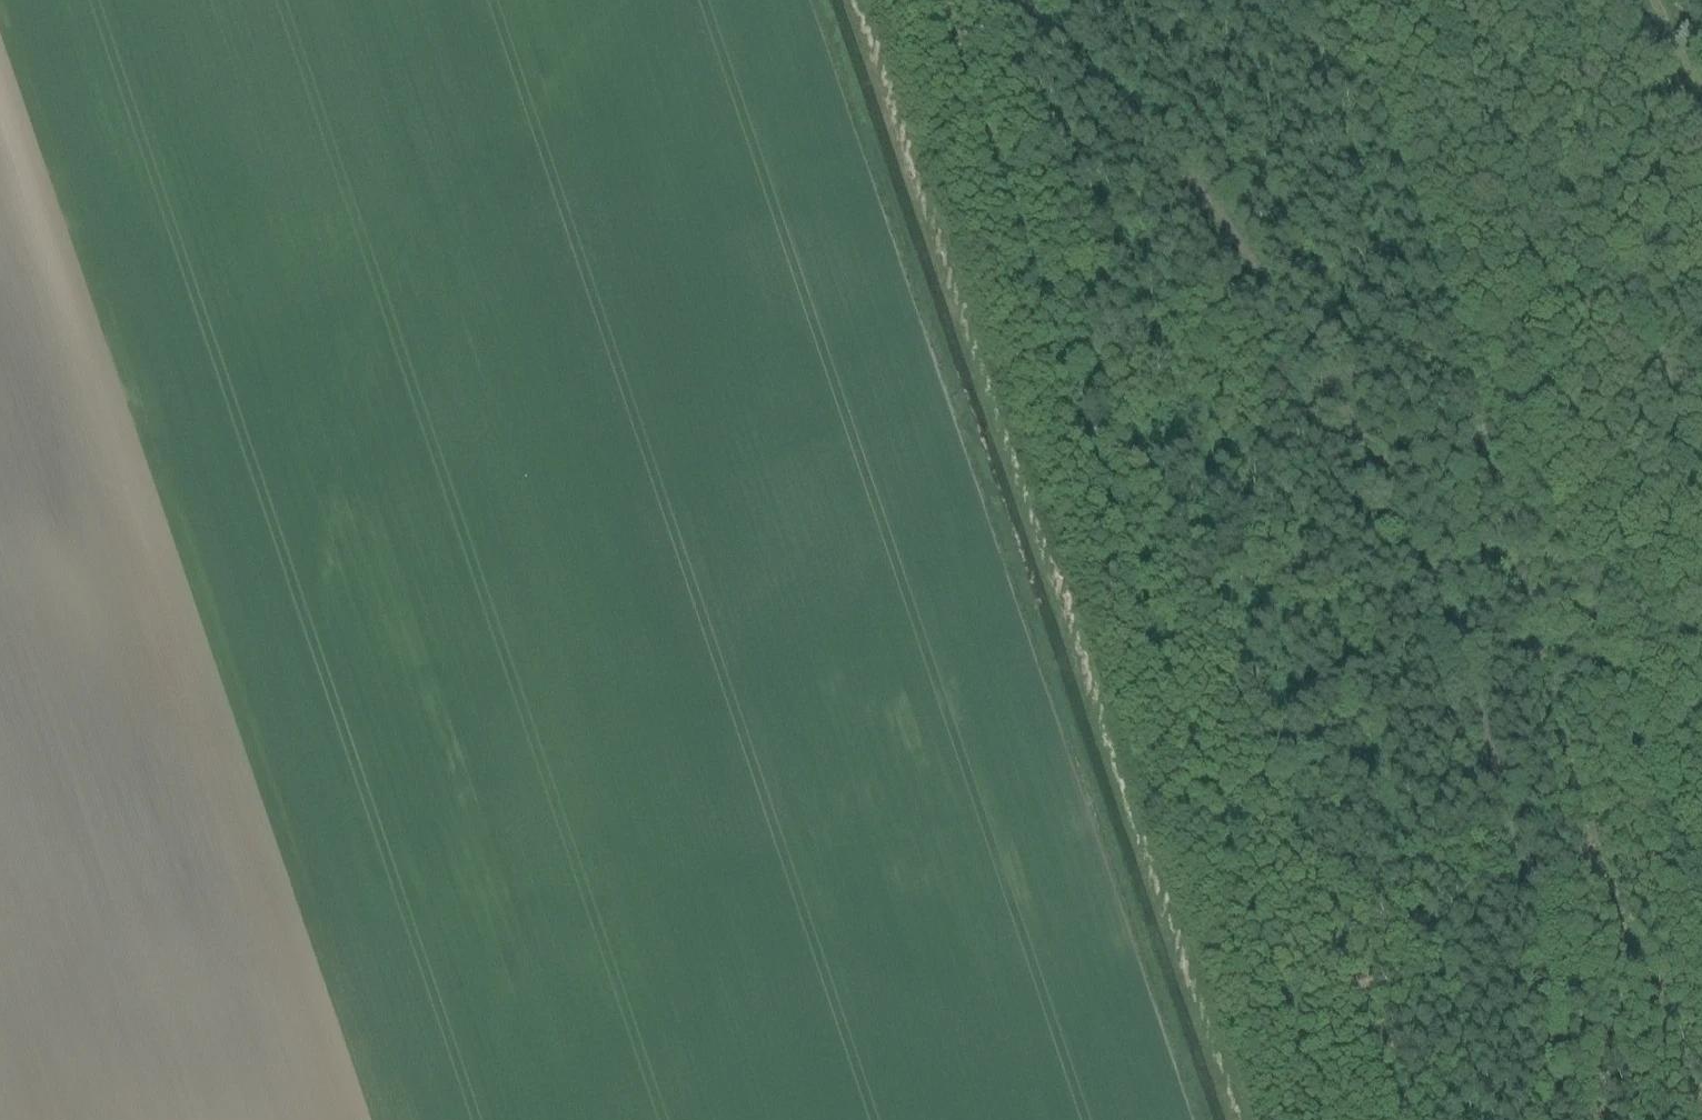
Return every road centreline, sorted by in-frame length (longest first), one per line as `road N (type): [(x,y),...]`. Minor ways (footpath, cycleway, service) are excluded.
road 1 (track): [(1381,465),(1461,648),(1544,912),(1557,1008),(1558,1119)]
road 2 (track): [(1038,0),(1220,200),(1381,465)]

